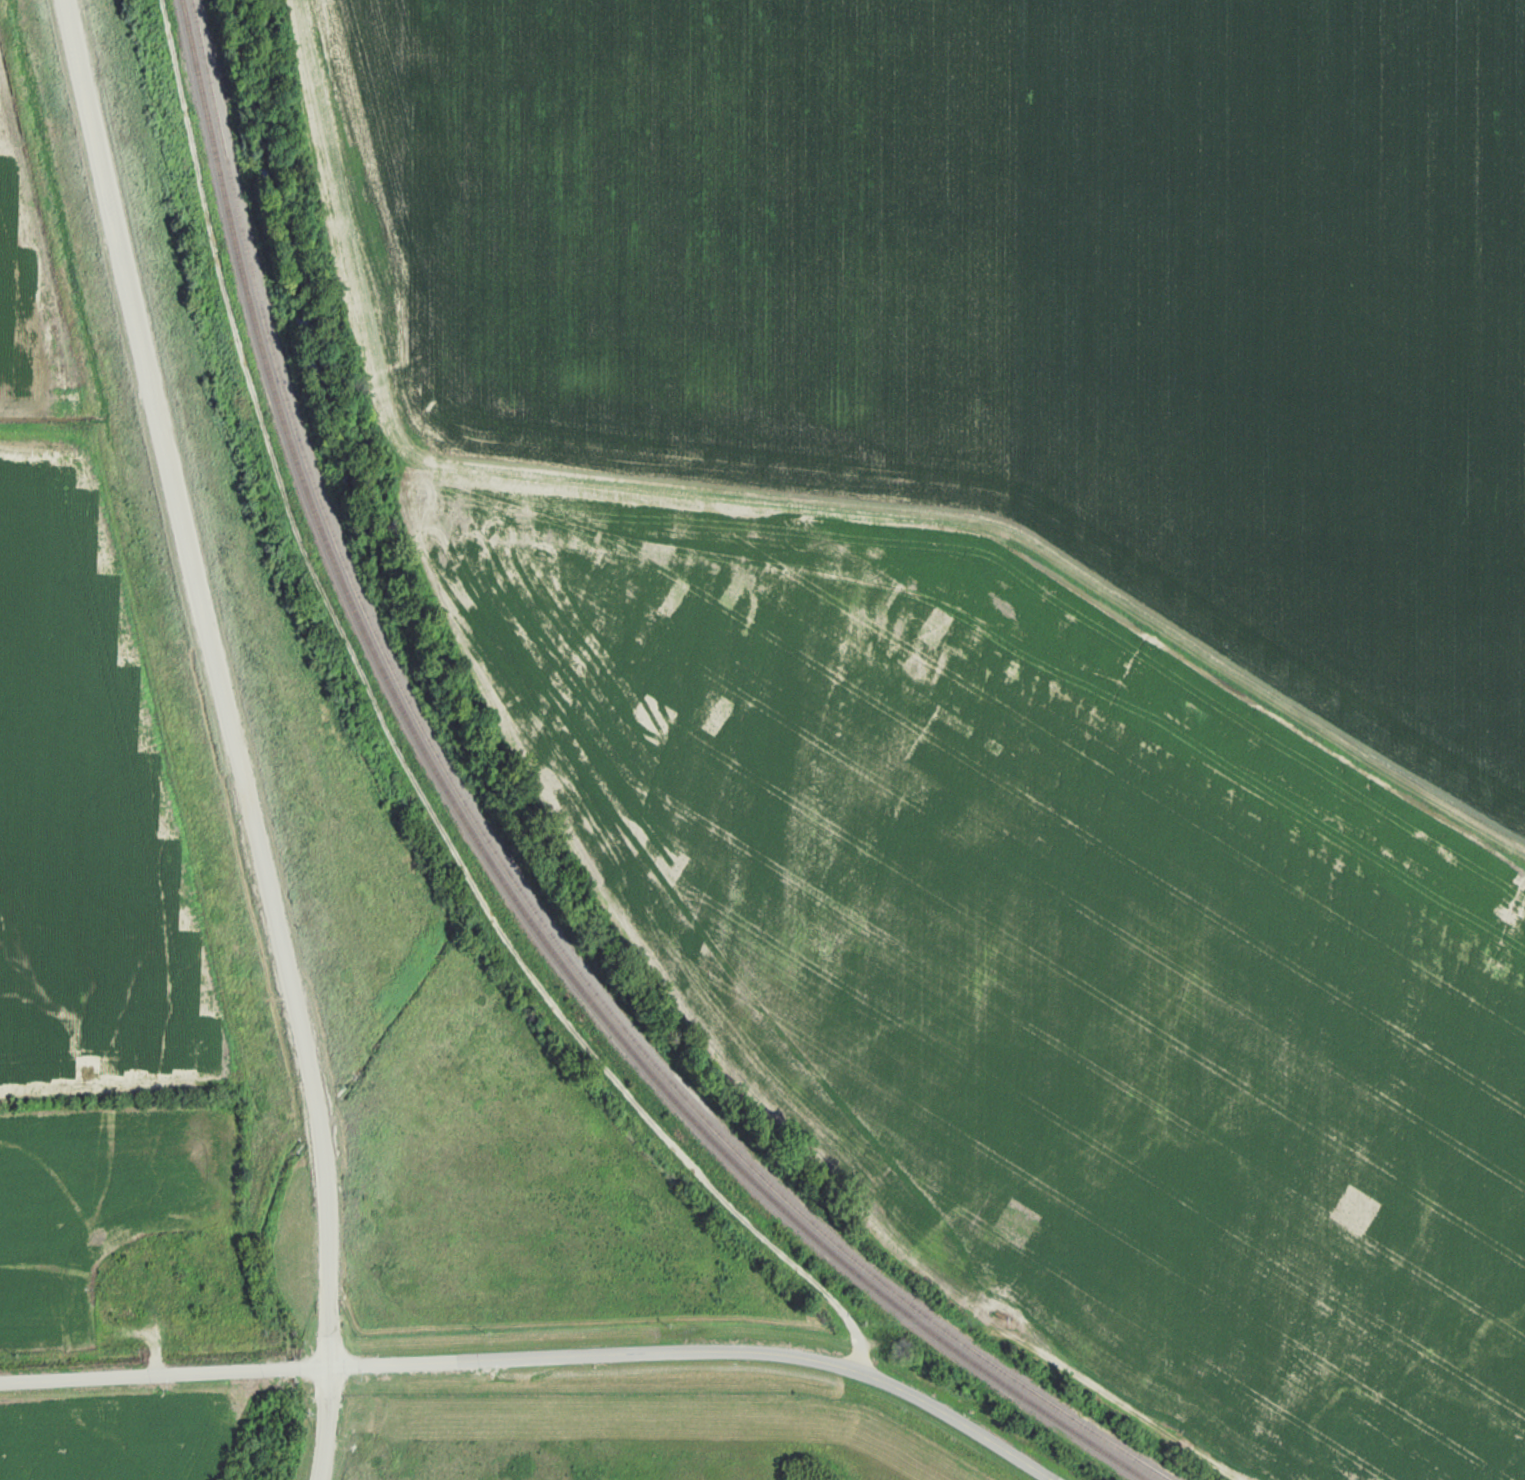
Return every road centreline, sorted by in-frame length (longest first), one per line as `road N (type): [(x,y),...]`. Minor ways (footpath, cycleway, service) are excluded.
road 1 (residential): [(326,1368),(322,1131),(305,1037),(67,0)]
road 2 (tertiary): [(0,1384),(757,1353),(830,1363),(883,1381),(1053,1479)]
road 3 (residential): [(1236,1479),(1029,1343)]

